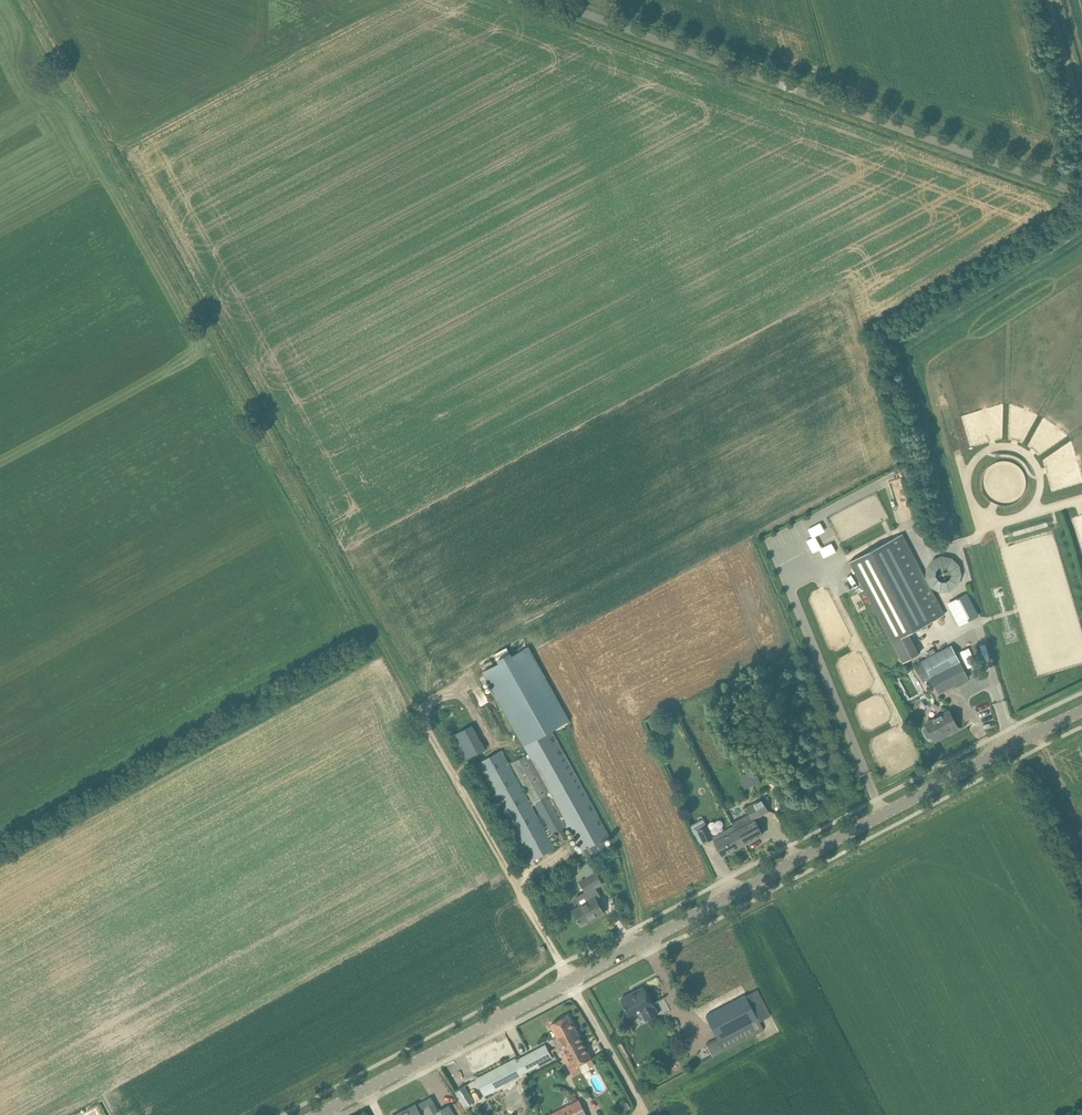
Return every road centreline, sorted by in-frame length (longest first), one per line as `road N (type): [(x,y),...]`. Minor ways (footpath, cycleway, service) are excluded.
road 1 (track): [(514,882),(23,0)]
road 2 (tertiary): [(570,984),(1081,712)]
road 3 (unclassified): [(1081,195),(548,0)]
road 4 (tertiary): [(321,1114),(570,984)]
road 5 (track): [(644,1114),(575,992)]
road 6 (unclassified): [(1081,117),(1048,0)]

